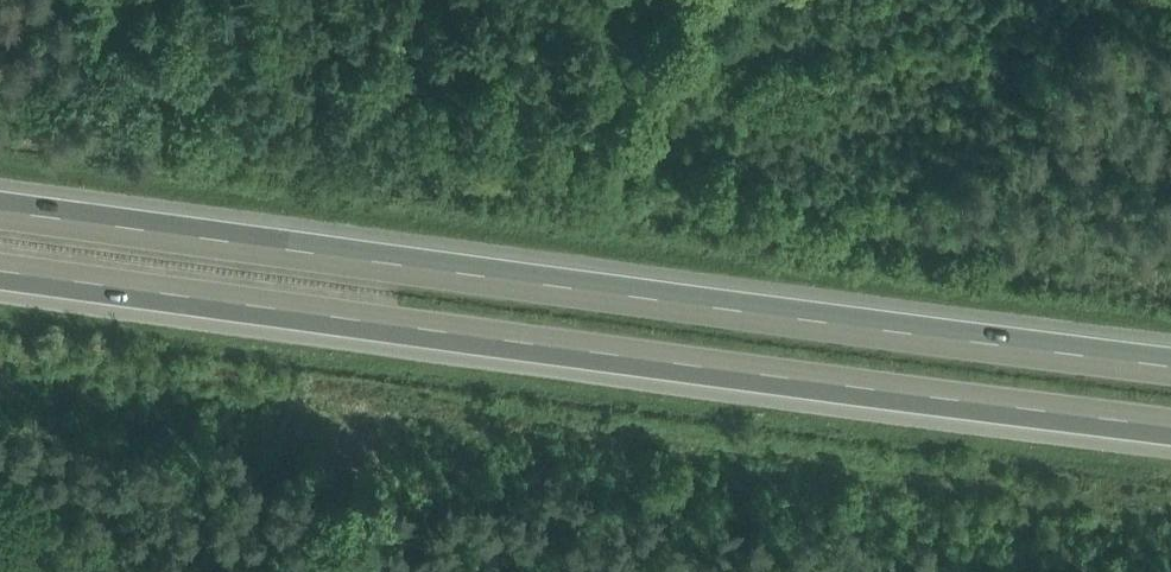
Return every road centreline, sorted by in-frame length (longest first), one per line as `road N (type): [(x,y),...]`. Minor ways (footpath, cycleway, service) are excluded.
road 1 (motorway): [(0,263),(1170,428)]
road 2 (motorway): [(1170,361),(0,201)]

